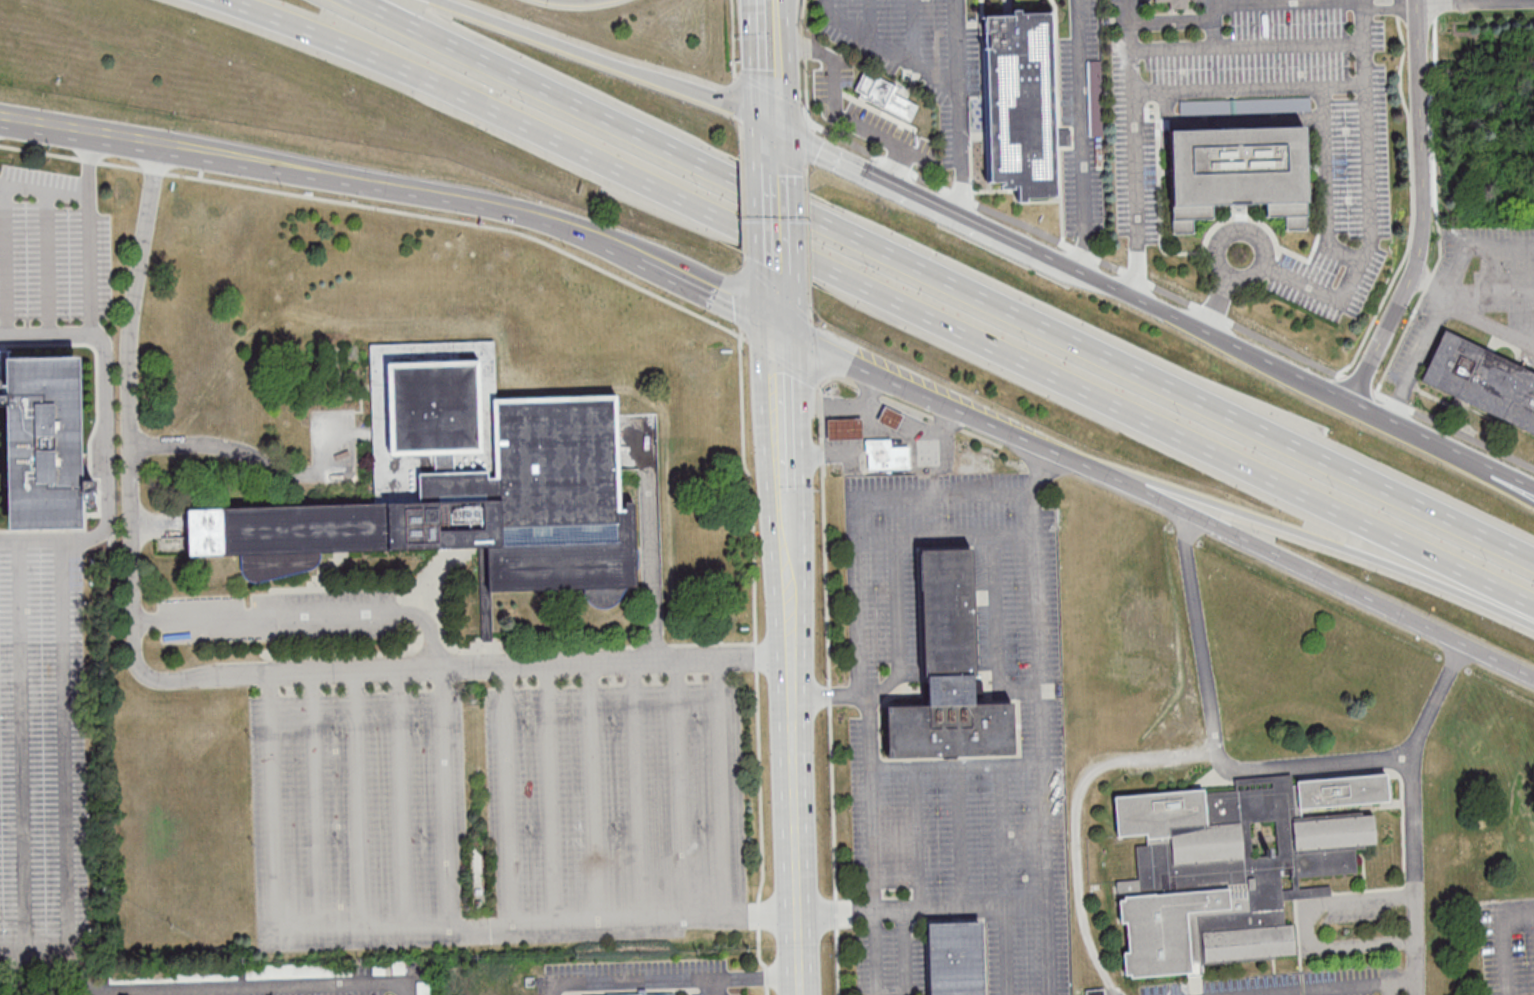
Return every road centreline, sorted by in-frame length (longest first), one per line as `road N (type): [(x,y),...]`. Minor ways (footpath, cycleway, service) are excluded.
road 1 (motorway): [(215,0),(442,89),(1533,609)]
road 2 (motorway): [(1533,562),(367,0)]
road 3 (secondary): [(160,147),(519,211),(638,256)]
road 4 (secondary): [(1095,473),(1533,680)]
road 5 (motorway): [(1095,473),(1211,503),(1533,621)]
road 6 (residential): [(1350,408),(1401,305),(1427,205),(1420,0)]
road 7 (motorway): [(775,118),(439,0)]
road 8 (secondary): [(779,326),(1095,473)]
road 9 (secondary): [(802,994),(794,695)]
road 10 (secondary): [(1468,461),(1251,357)]
road 11 (secondary): [(1251,357),(1067,263)]
road 12 (secondary): [(793,655),(785,478)]
road 13 (secondary): [(0,122),(160,147)]
road 14 (secondary): [(638,256),(779,326)]
road 15 (secondary): [(785,478),(779,326)]
road 16 (secondary): [(1067,263),(937,199)]
road 17 (secondary): [(778,292),(776,167)]
road 18 (secondary): [(884,174),(775,118)]

